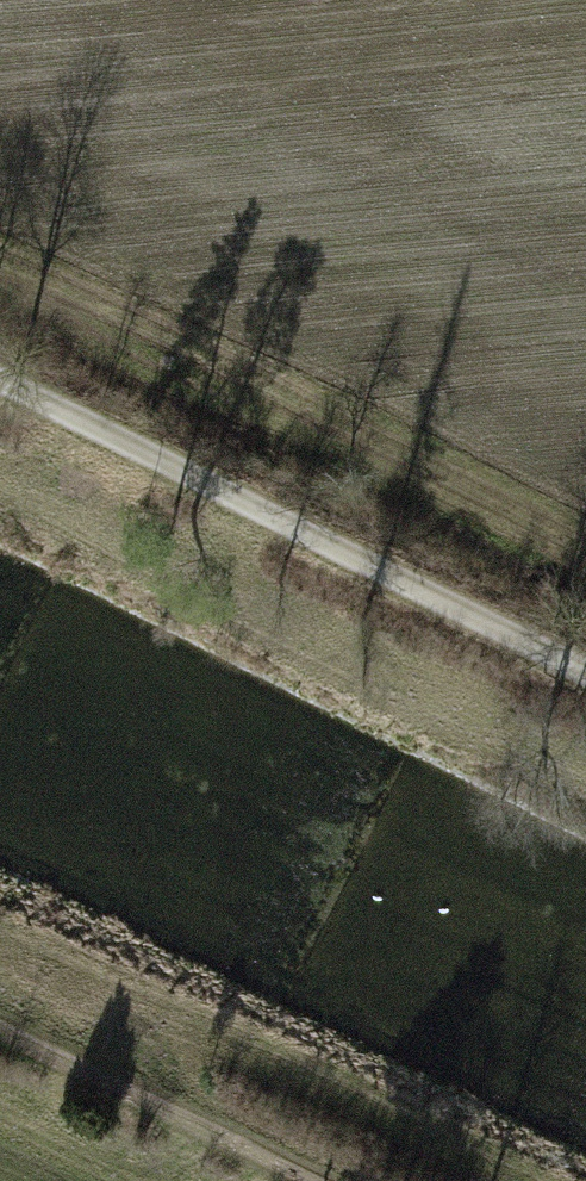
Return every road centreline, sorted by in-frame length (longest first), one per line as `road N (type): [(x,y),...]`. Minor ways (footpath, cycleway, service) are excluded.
road 1 (track): [(585,671),(0,380)]
road 2 (track): [(585,555),(0,266)]
road 3 (track): [(321,1180),(0,1020)]

